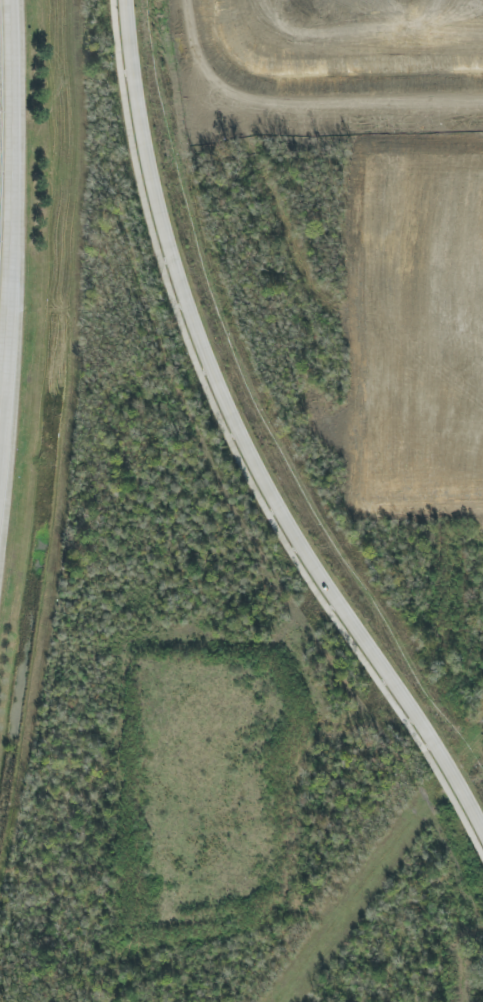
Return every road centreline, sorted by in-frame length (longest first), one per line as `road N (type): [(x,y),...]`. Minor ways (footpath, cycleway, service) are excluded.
road 1 (residential): [(127,0),(159,226),(222,405),(282,518),(438,752),(482,838)]
road 2 (residential): [(482,776),(317,521),(256,406),(183,190),(154,0)]
road 3 (motorway): [(0,460),(15,121),(8,0)]

